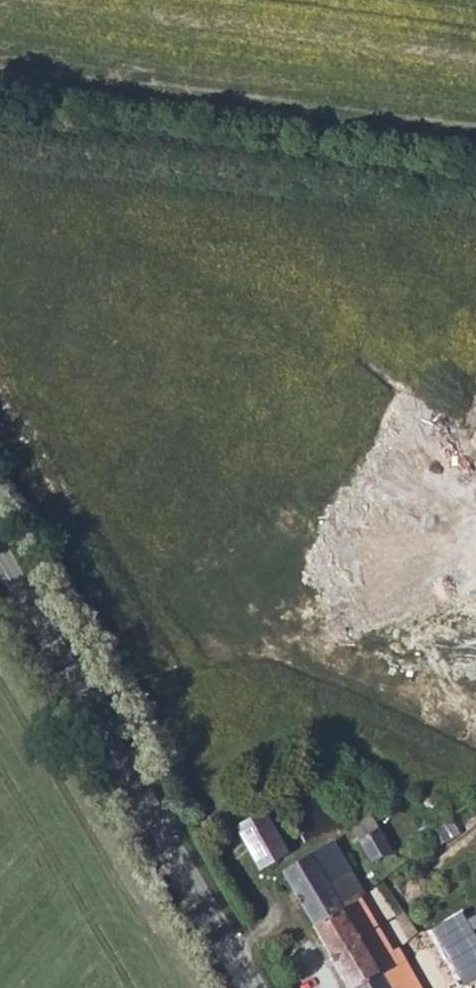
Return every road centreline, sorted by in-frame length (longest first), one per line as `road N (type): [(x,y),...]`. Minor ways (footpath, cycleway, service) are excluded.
road 1 (secondary): [(0,561),(252,987)]

